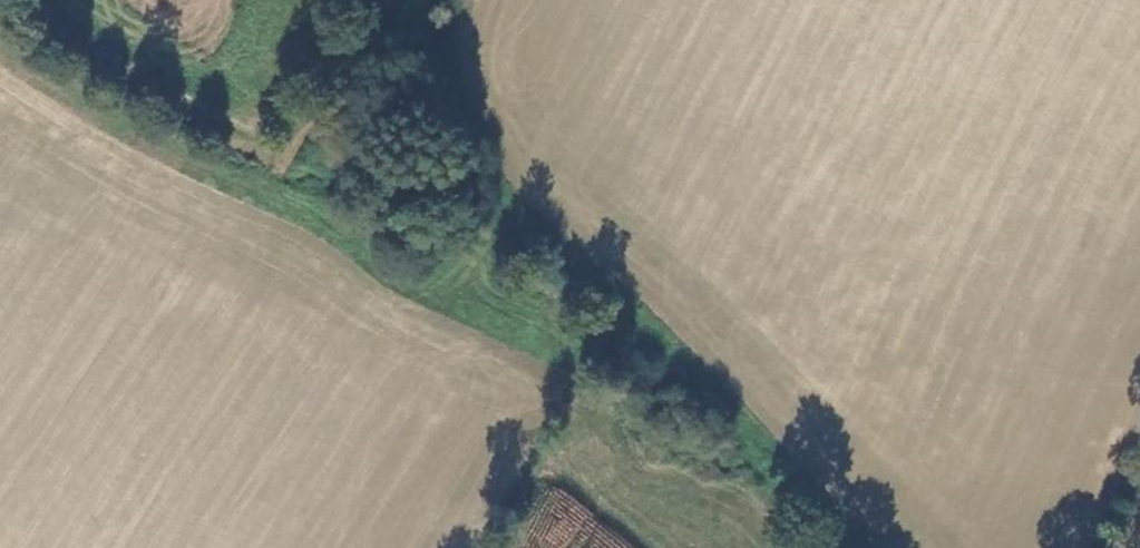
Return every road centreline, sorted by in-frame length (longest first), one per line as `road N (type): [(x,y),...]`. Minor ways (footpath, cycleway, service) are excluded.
road 1 (track): [(0,21),(301,164)]

